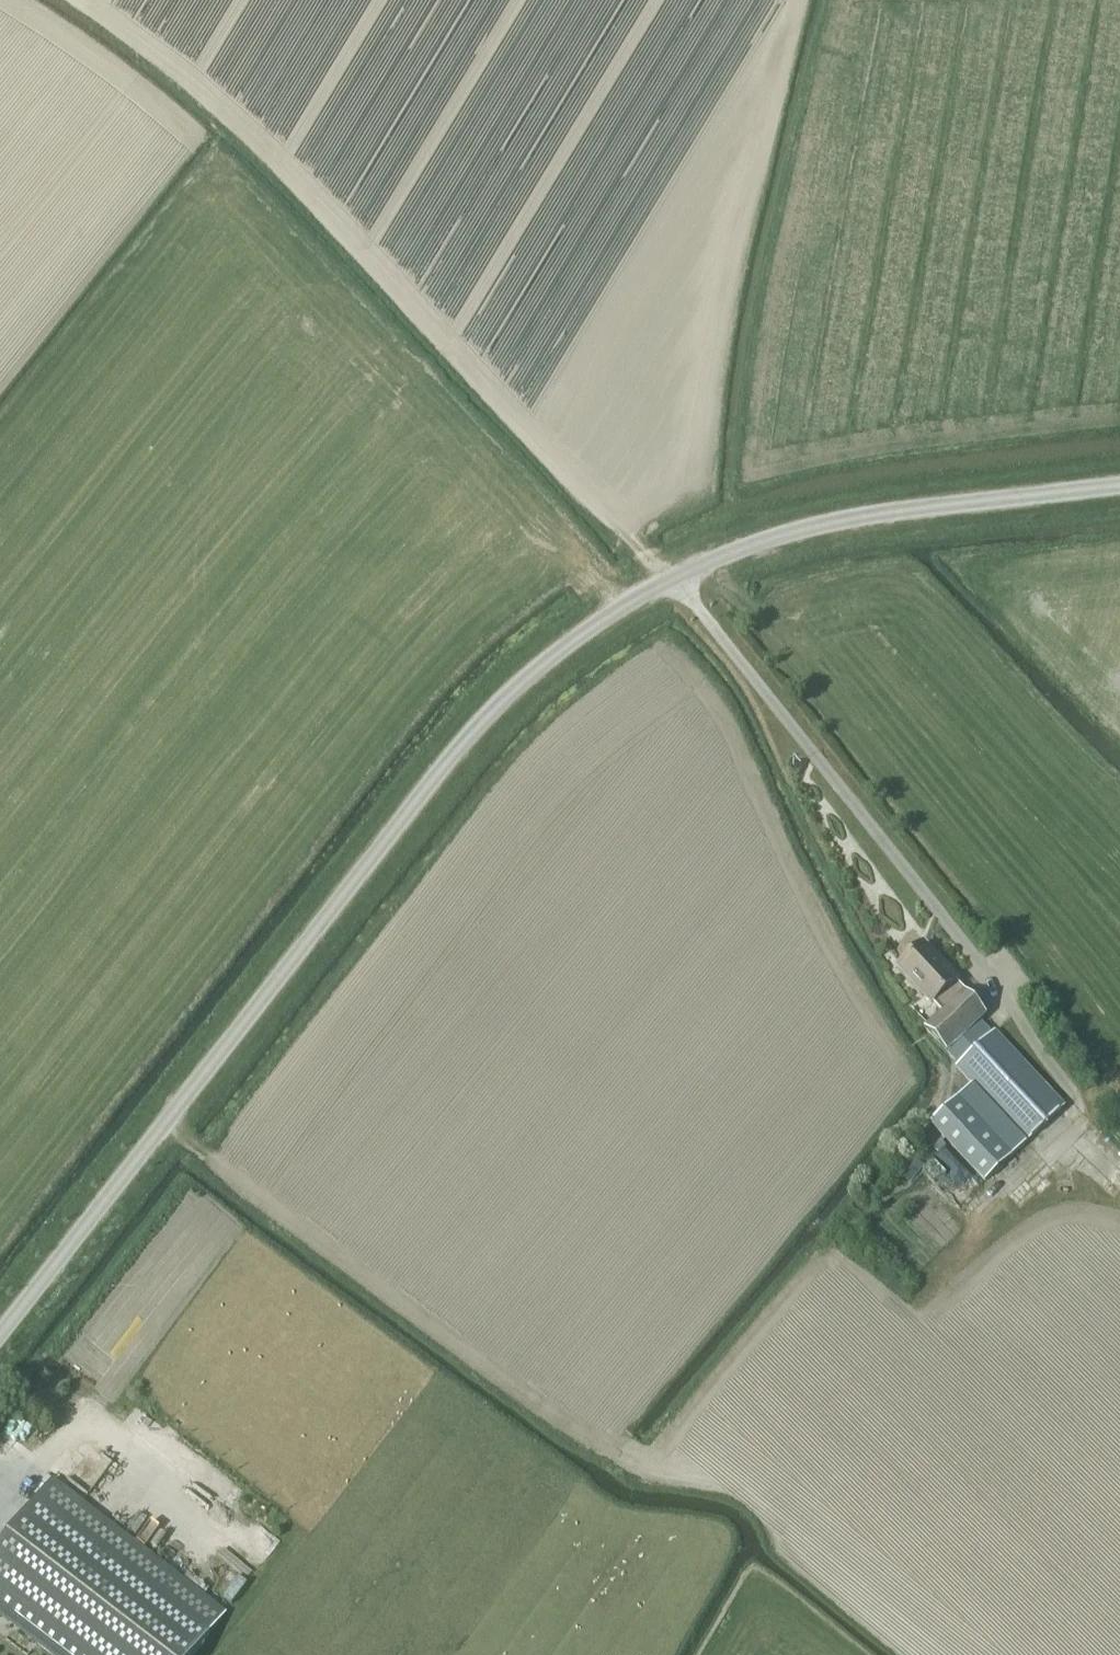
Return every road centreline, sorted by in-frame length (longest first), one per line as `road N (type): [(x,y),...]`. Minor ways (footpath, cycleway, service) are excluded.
road 1 (unclassified): [(0,1334),(438,771),(545,663),(674,577),(749,545),(847,520),(1119,486)]

